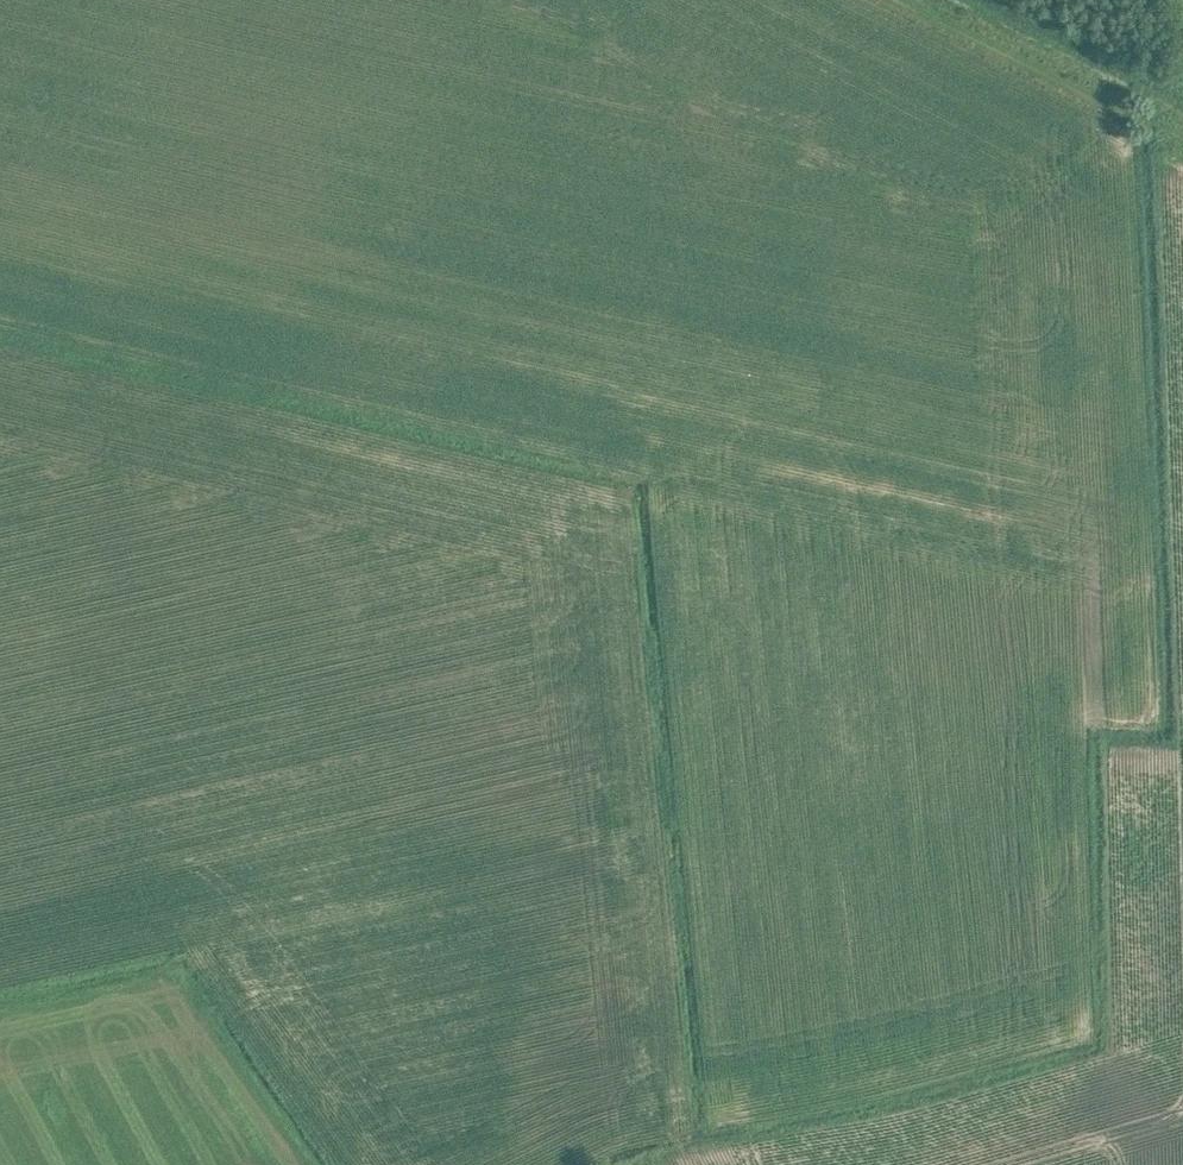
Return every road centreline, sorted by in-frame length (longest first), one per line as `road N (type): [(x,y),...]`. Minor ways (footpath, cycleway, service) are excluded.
road 1 (track): [(1182,124),(931,0)]

